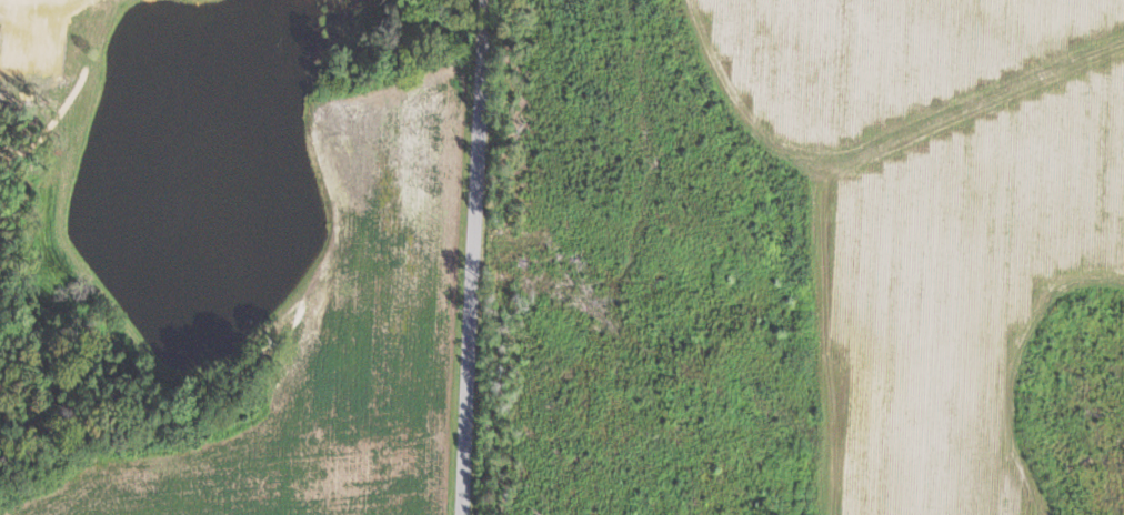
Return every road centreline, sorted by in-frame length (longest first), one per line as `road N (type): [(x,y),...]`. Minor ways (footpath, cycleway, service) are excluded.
road 1 (residential): [(456,514),(492,0)]

